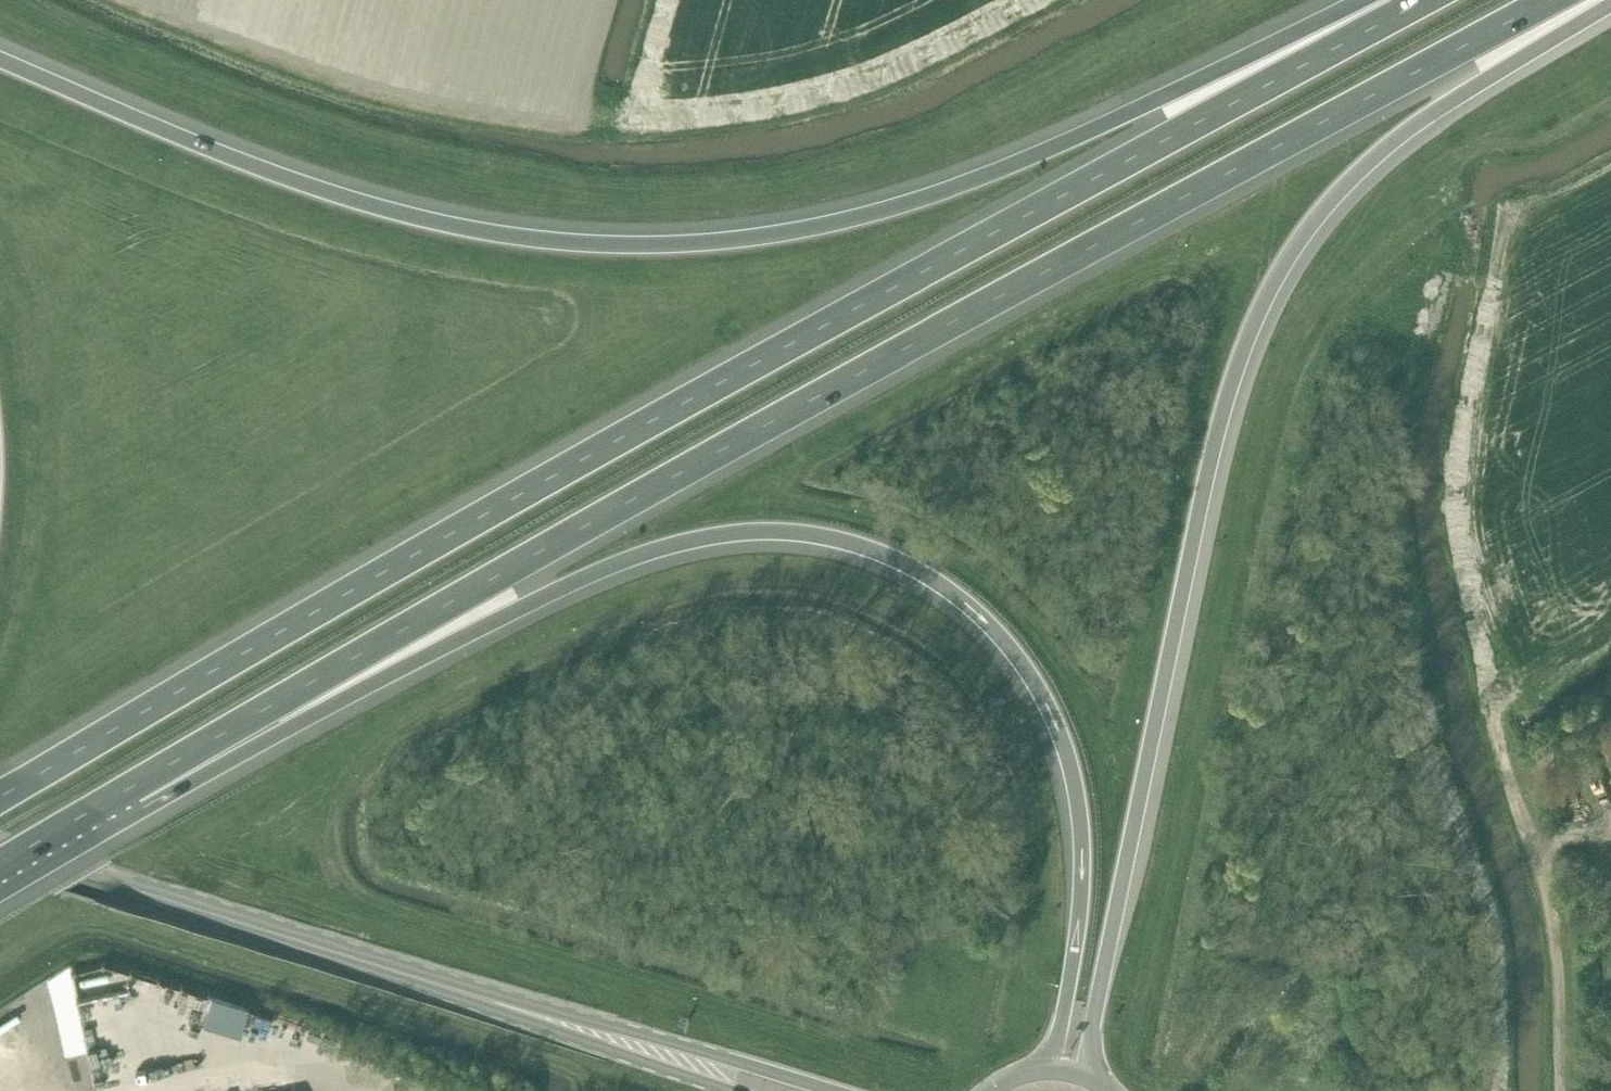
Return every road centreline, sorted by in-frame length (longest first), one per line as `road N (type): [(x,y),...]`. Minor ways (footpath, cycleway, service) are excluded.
road 1 (motorway): [(1425,0),(555,474),(0,797)]
road 2 (motorway): [(130,788),(527,557),(1546,0)]
road 3 (motorway): [(1393,0),(1040,149),(865,211),(747,239),(672,245),(506,237),(418,218),(241,162),(0,59)]
road 4 (motorway): [(130,788),(319,712),(578,580),(649,553),(761,531),(859,545),(909,565),(981,615),(1036,681),(1062,736),(1080,805),(1083,887),(1050,1068)]
road 5 (motorway): [(1089,1076),(1110,938),(1211,462),(1267,296),(1323,211),(1380,153),(1610,6)]
road 6 (track): [(1562,1090),(1549,900),(1492,728),(1471,617)]
road 7 (primary): [(838,1090),(373,960)]
road 8 (primary): [(373,960),(0,845)]
road 9 (primary): [(373,960),(447,997),(732,1090)]
road 10 (motorway): [(0,866),(130,788)]

